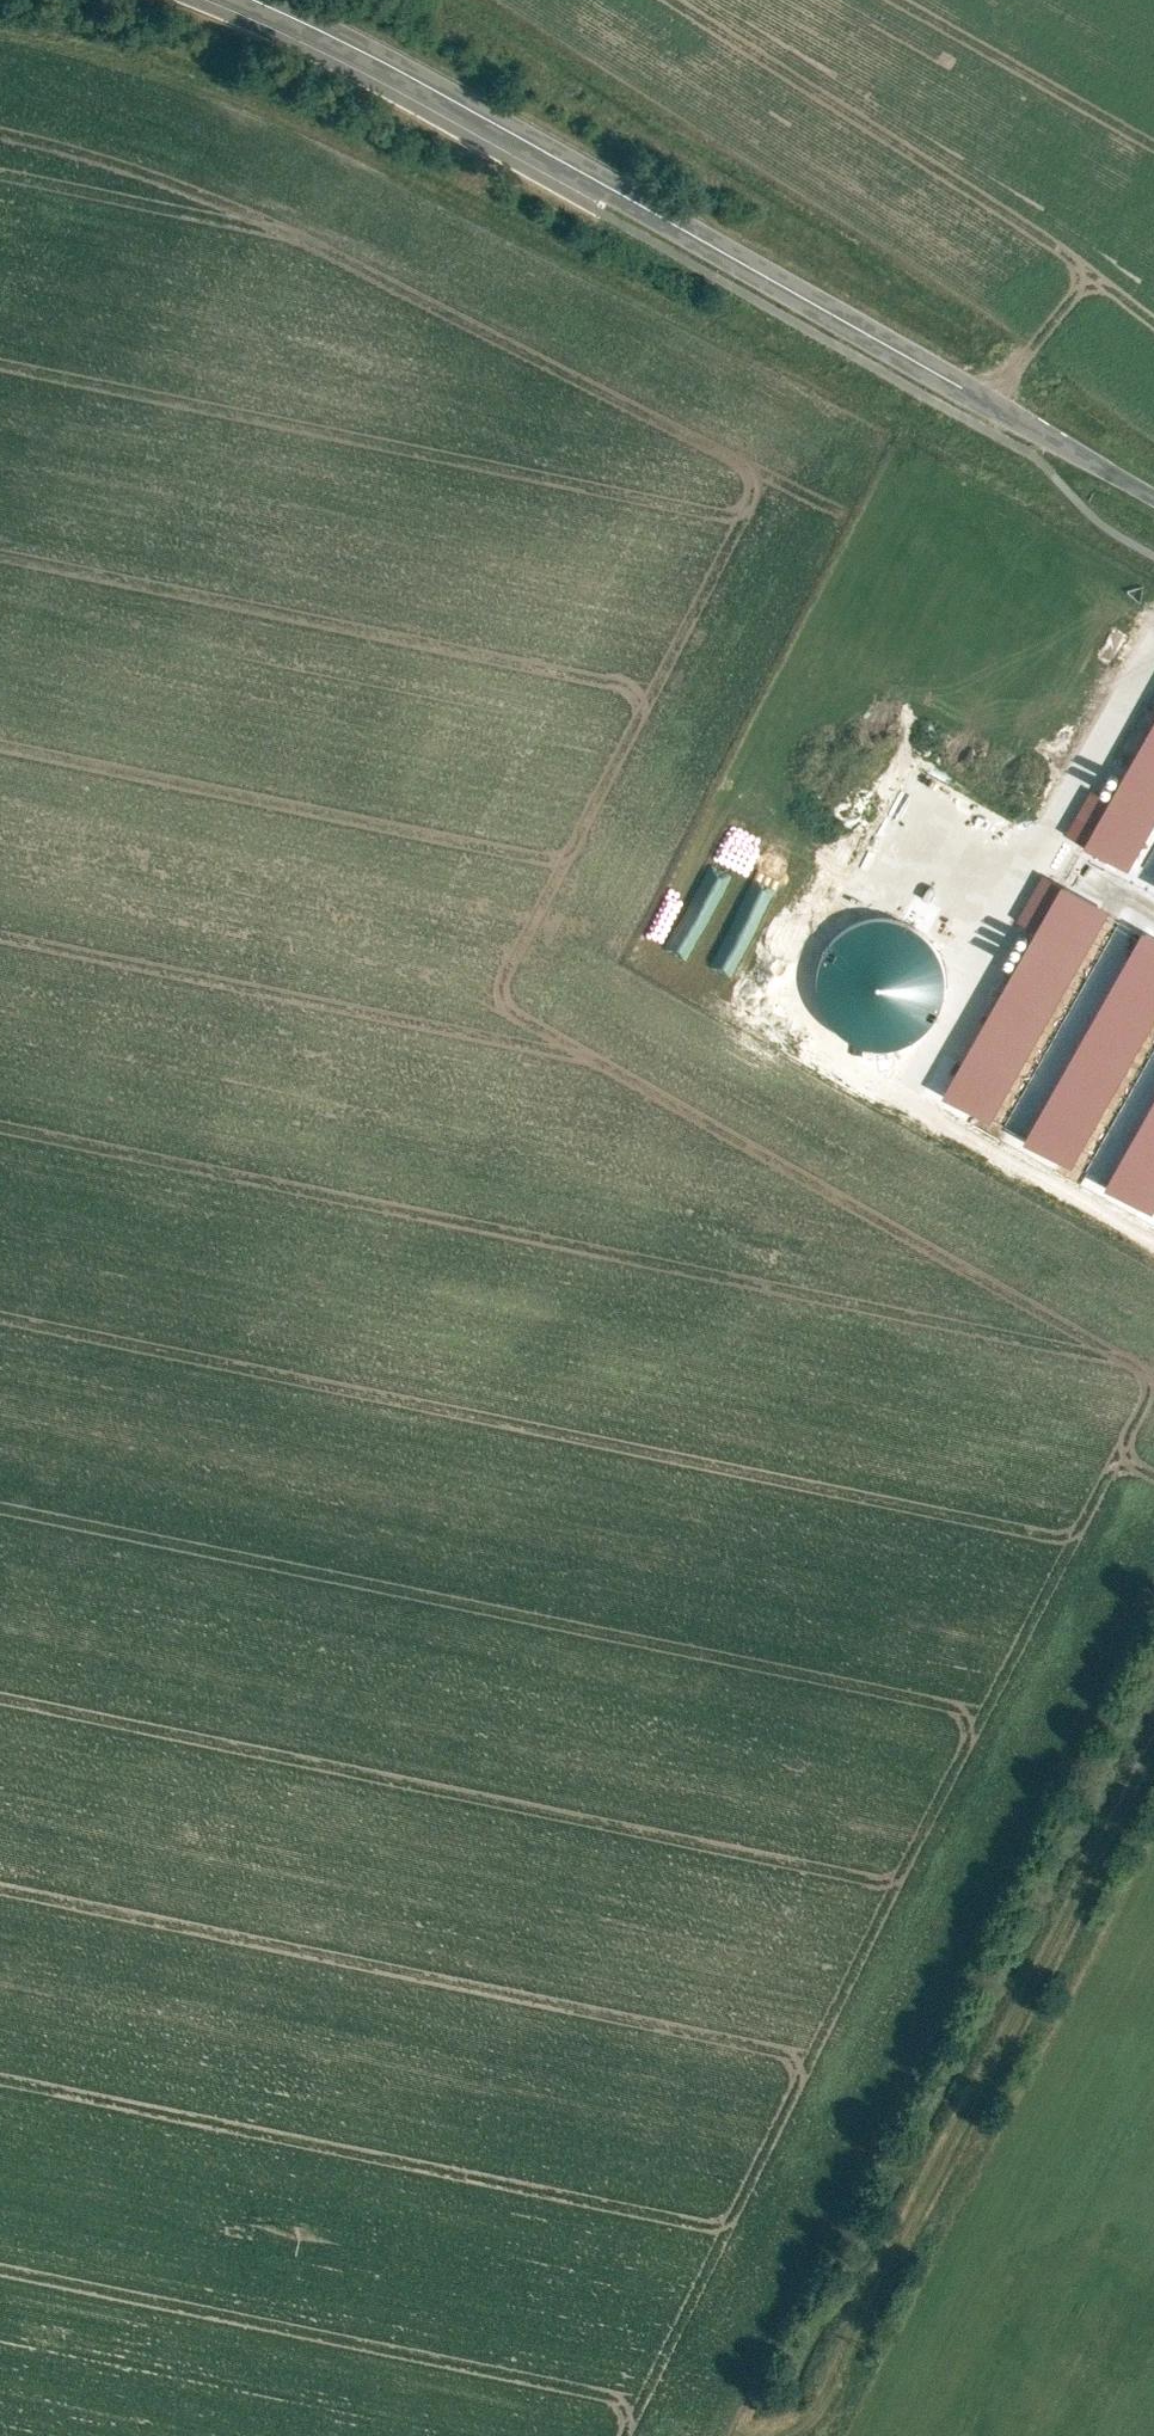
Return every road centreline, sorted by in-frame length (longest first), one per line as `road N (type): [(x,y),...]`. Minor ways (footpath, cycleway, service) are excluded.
road 1 (tertiary): [(268,0),(455,93),(1153,493)]
road 2 (track): [(1153,1757),(857,2325),(830,2396),(790,2435)]

